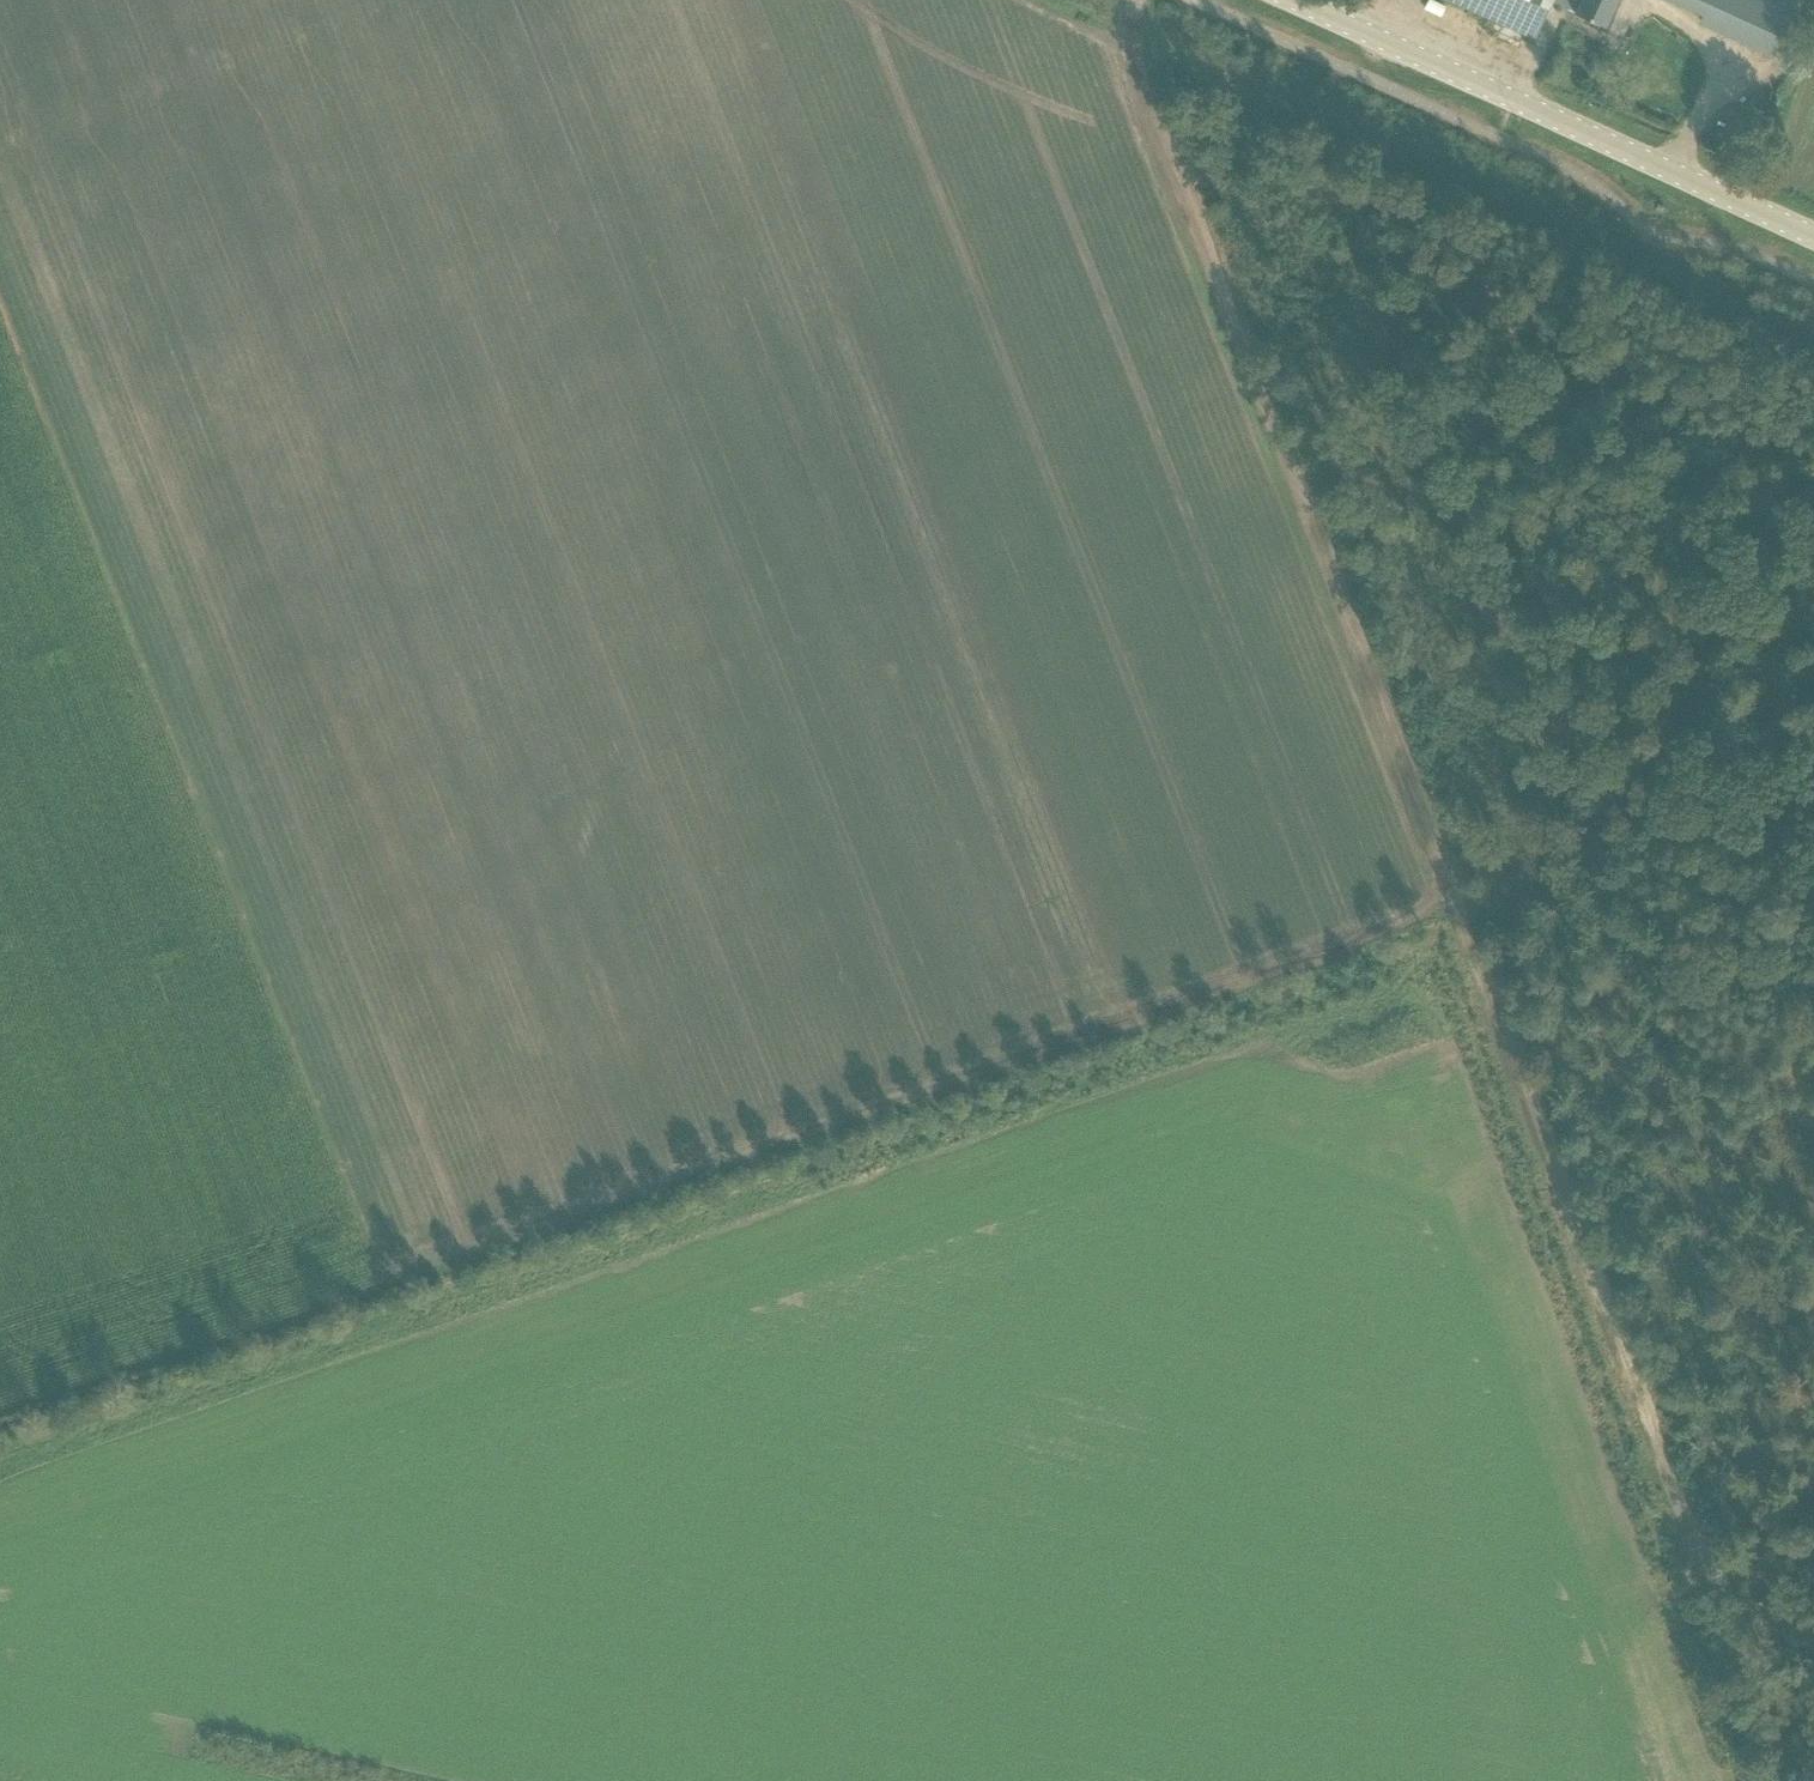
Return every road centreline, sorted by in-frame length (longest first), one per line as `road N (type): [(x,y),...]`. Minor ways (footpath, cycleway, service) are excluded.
road 1 (tertiary): [(1813,243),(1297,0)]

